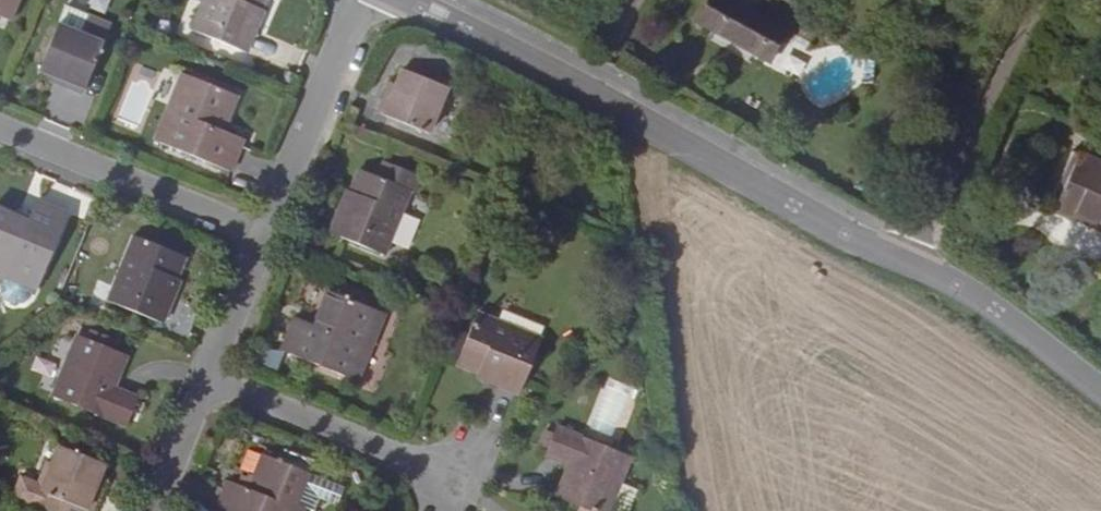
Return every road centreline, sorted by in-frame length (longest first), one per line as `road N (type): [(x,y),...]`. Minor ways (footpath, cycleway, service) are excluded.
road 1 (tertiary): [(402,0),(630,106),(900,260)]
road 2 (residential): [(1028,0),(900,260)]
road 3 (residential): [(0,126),(261,230)]
road 4 (residential): [(202,374),(445,478)]
road 5 (residential): [(261,230),(360,0)]
road 6 (tertiary): [(900,260),(968,289),(1100,391)]
road 7 (residential): [(202,374),(261,230)]
road 8 (residential): [(148,510),(202,374)]

